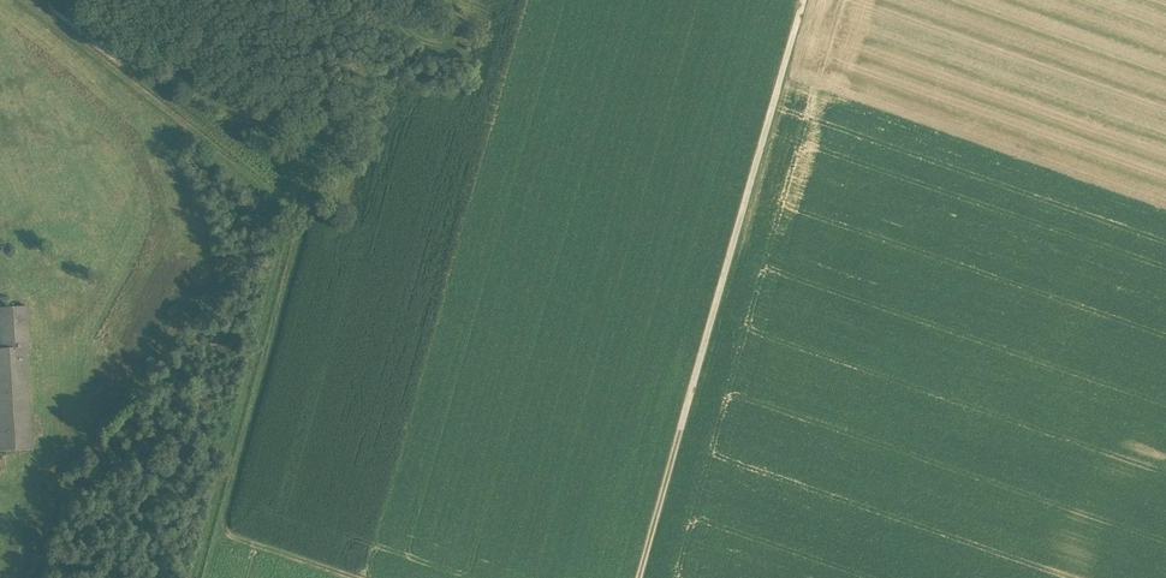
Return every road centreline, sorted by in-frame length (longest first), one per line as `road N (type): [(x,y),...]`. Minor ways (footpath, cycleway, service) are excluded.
road 1 (track): [(410,0),(308,205),(207,577)]
road 2 (track): [(641,577),(804,0)]
road 3 (track): [(219,534),(354,577)]

